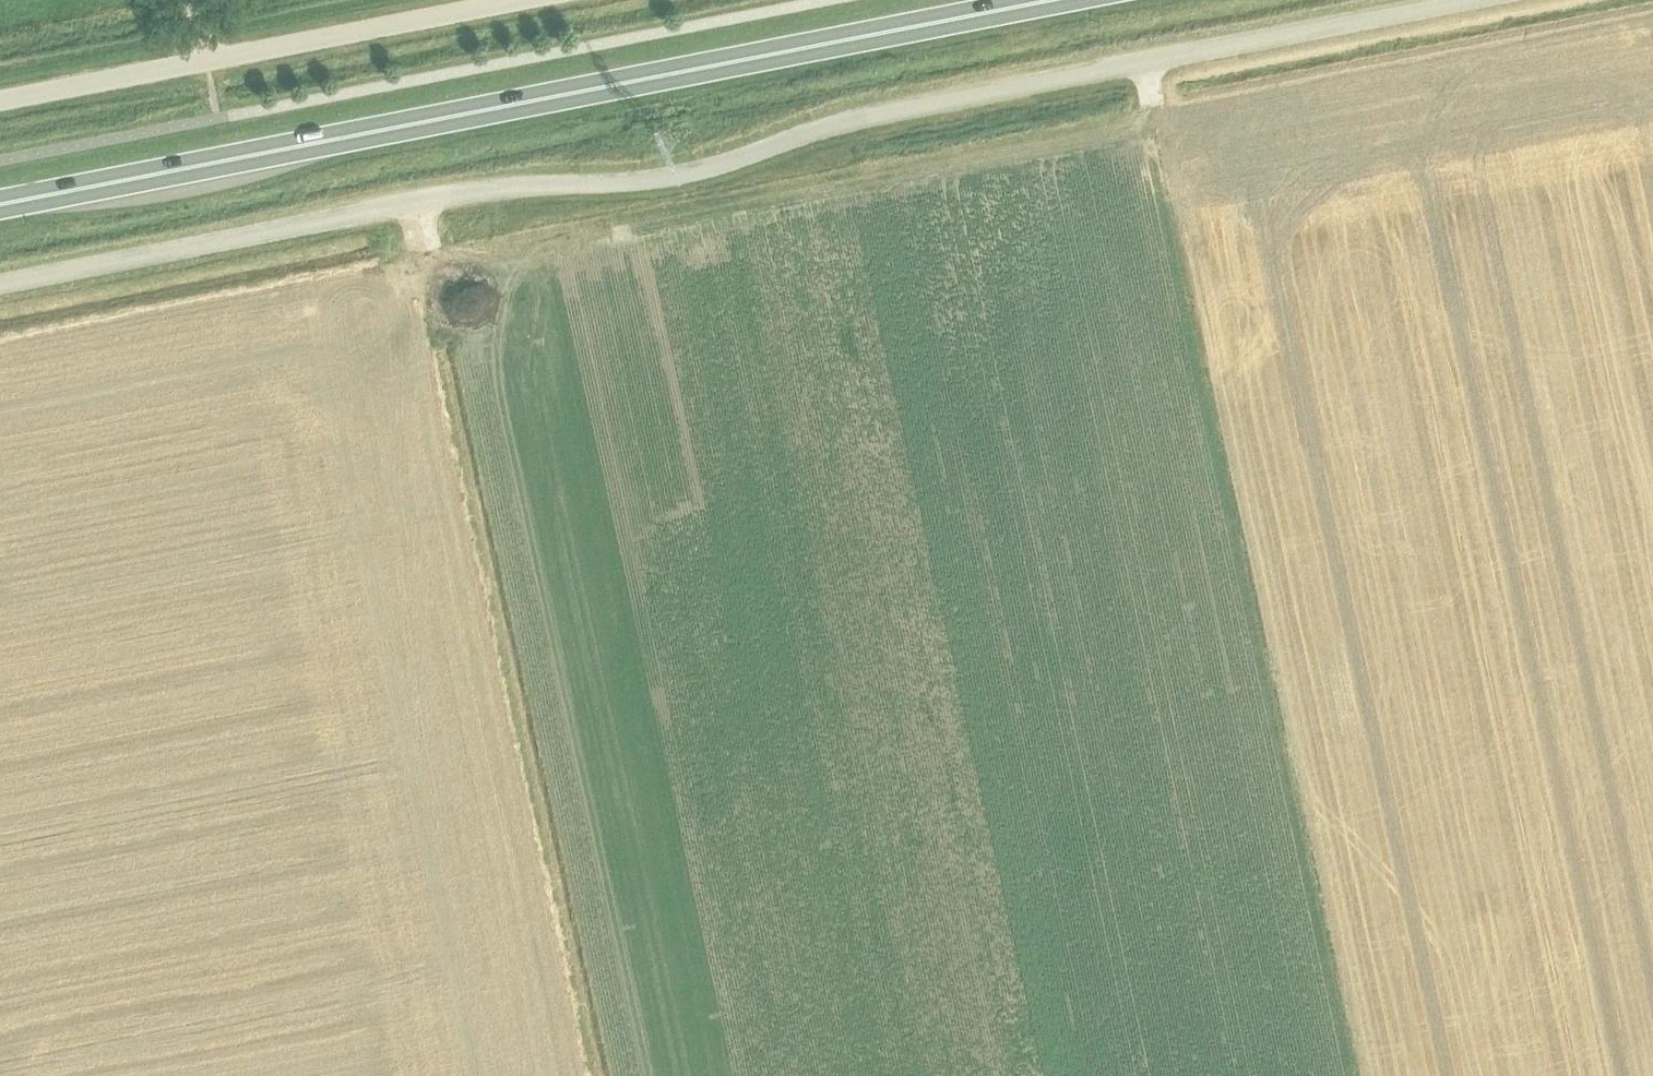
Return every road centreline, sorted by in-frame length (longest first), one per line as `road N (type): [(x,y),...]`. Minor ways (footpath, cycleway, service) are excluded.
road 1 (unclassified): [(0,284),(464,193),(659,179),(903,109),(1466,0)]
road 2 (trunk): [(0,199),(1019,0)]
road 3 (unclassified): [(0,101),(524,0)]

